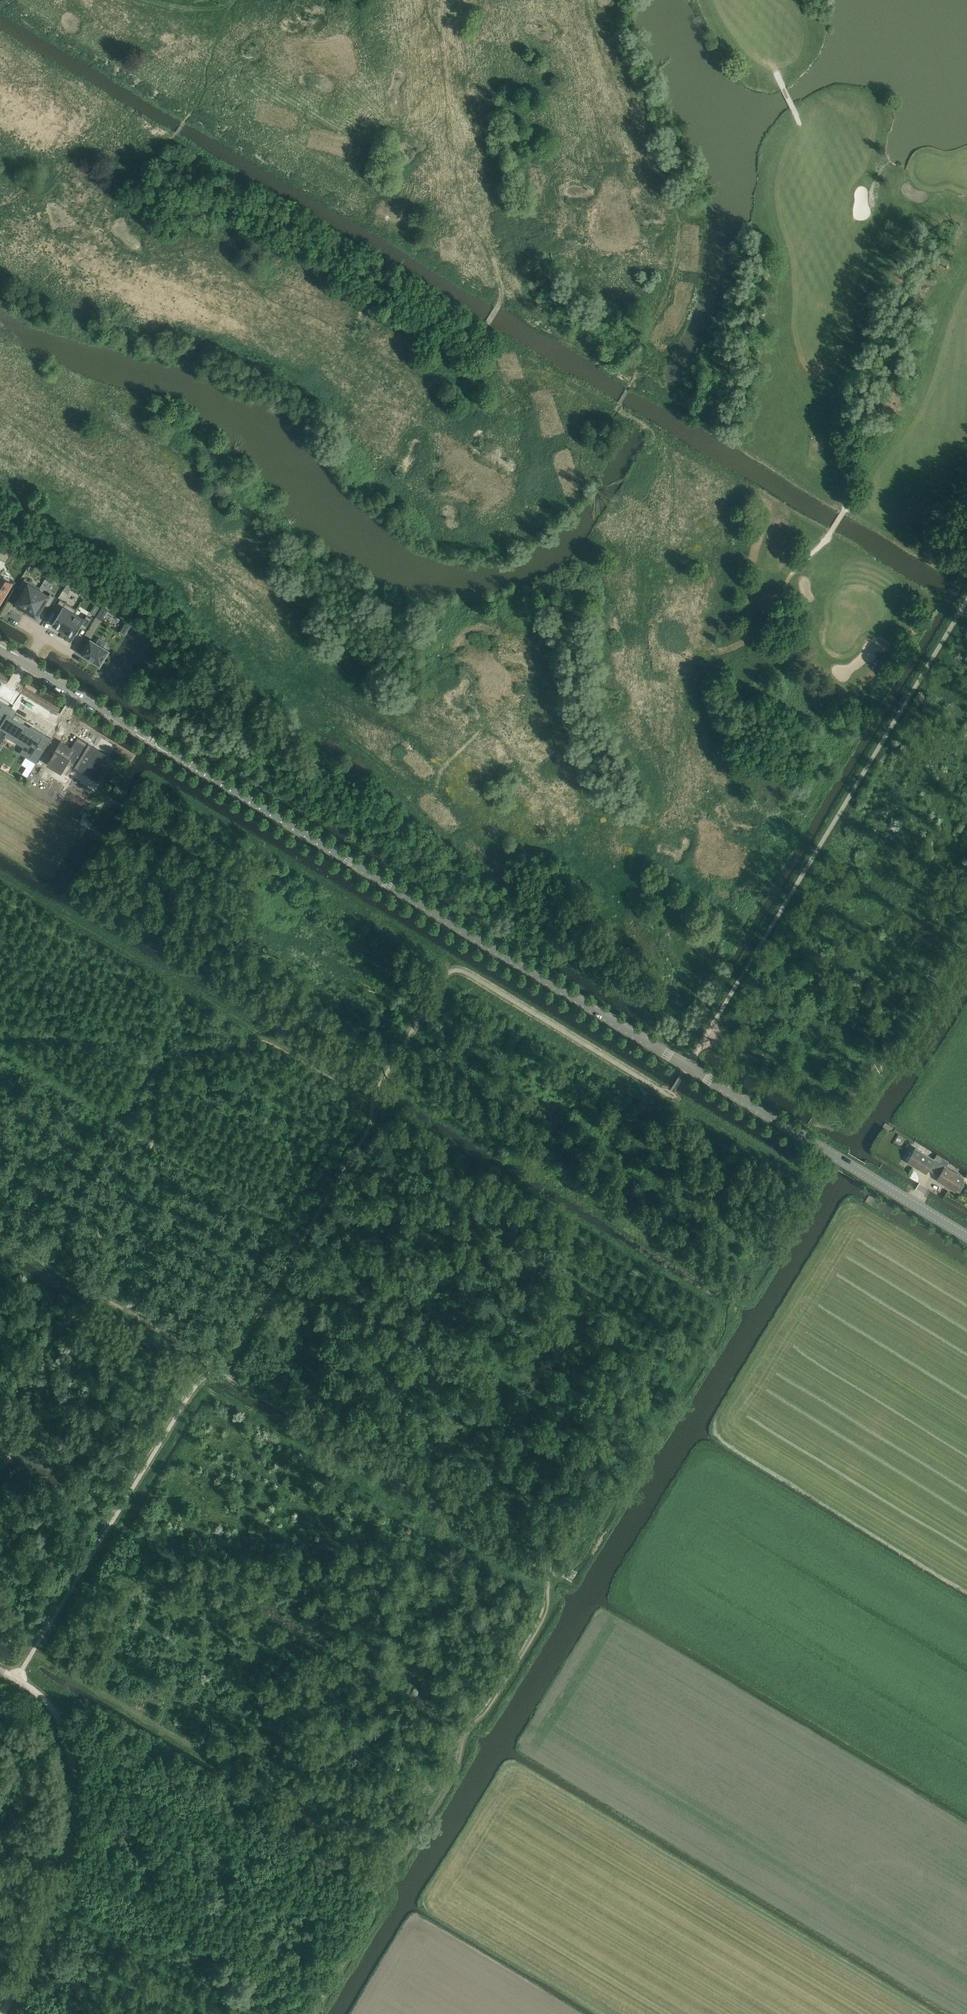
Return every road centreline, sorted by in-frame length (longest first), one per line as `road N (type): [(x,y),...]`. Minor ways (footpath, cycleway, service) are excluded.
road 1 (tertiary): [(966,1236),(0,647)]

